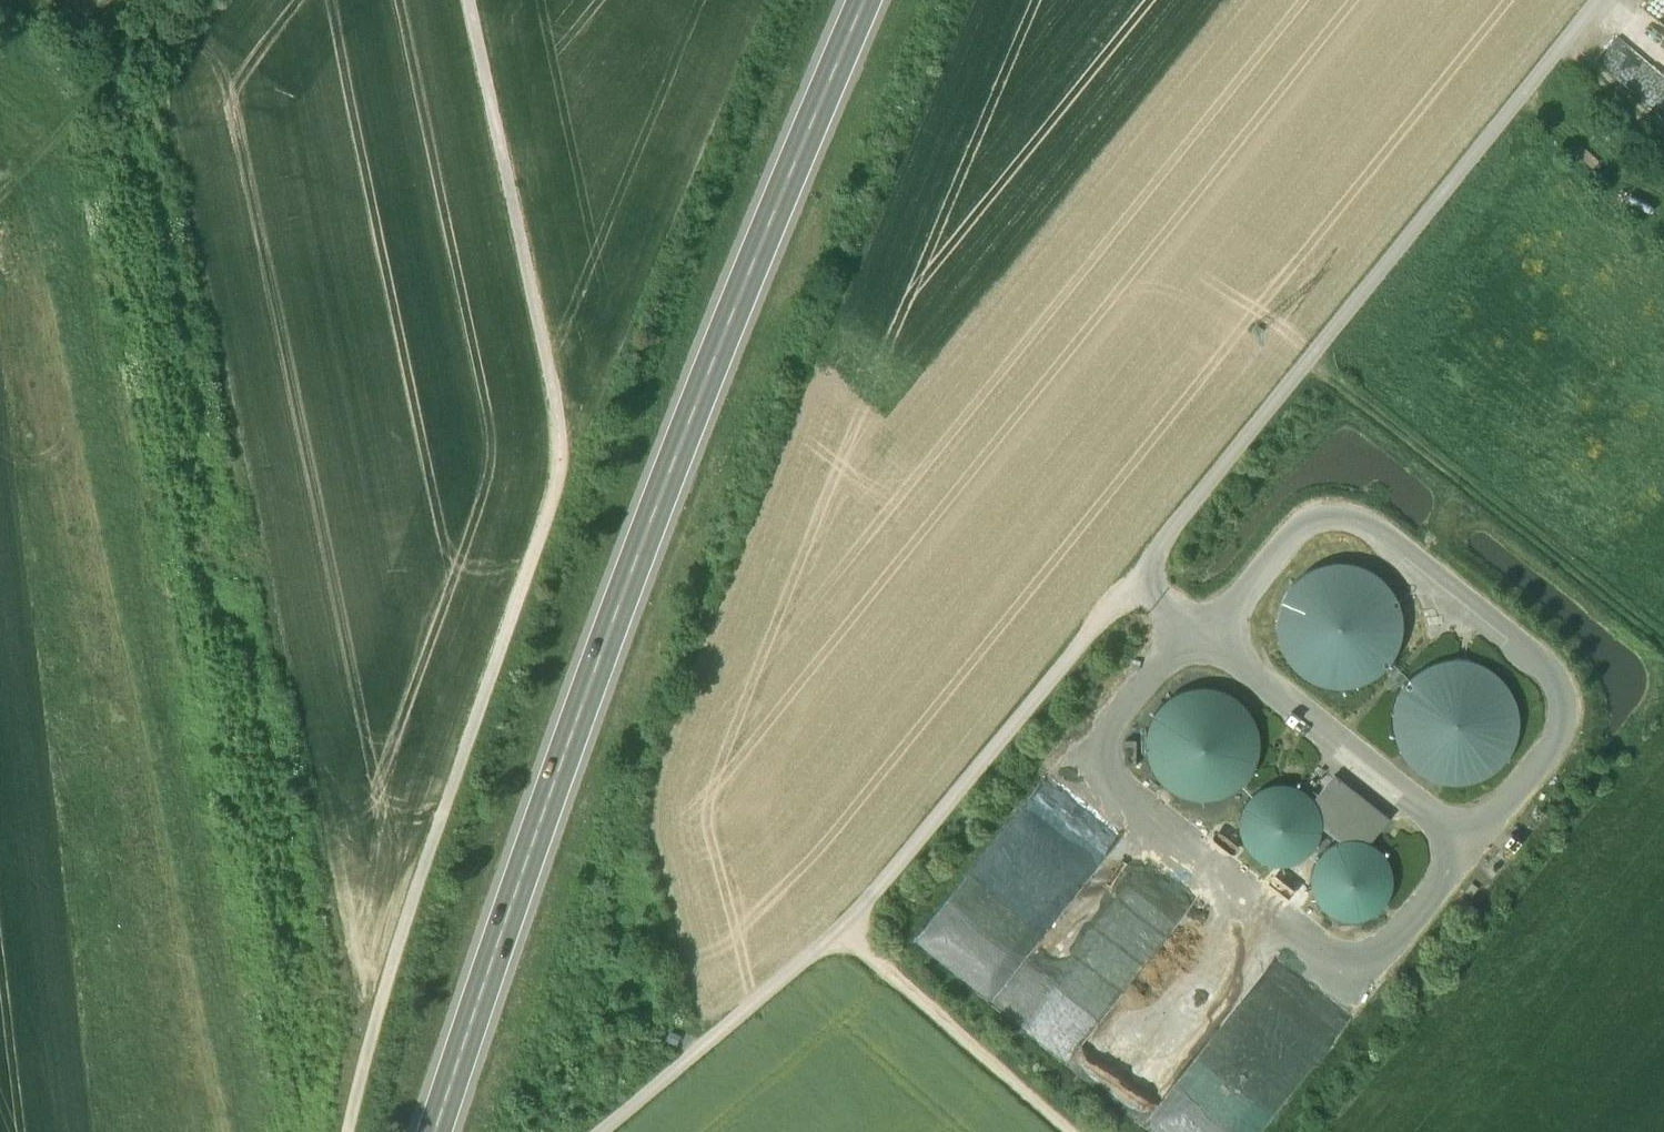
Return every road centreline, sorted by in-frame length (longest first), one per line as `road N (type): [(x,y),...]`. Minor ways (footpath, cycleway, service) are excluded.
road 1 (primary): [(436,1131),(699,406),(872,0)]
road 2 (track): [(360,1131),(391,1008),(575,478),(477,0)]
road 3 (track): [(601,1131),(844,926),(1141,573)]
road 4 (track): [(1313,358),(1604,0)]
road 5 (track): [(1313,358),(1663,644)]
road 6 (track): [(844,926),(1074,1131)]
road 7 (track): [(0,209),(198,0)]
road 8 (track): [(1141,573),(1313,358)]

